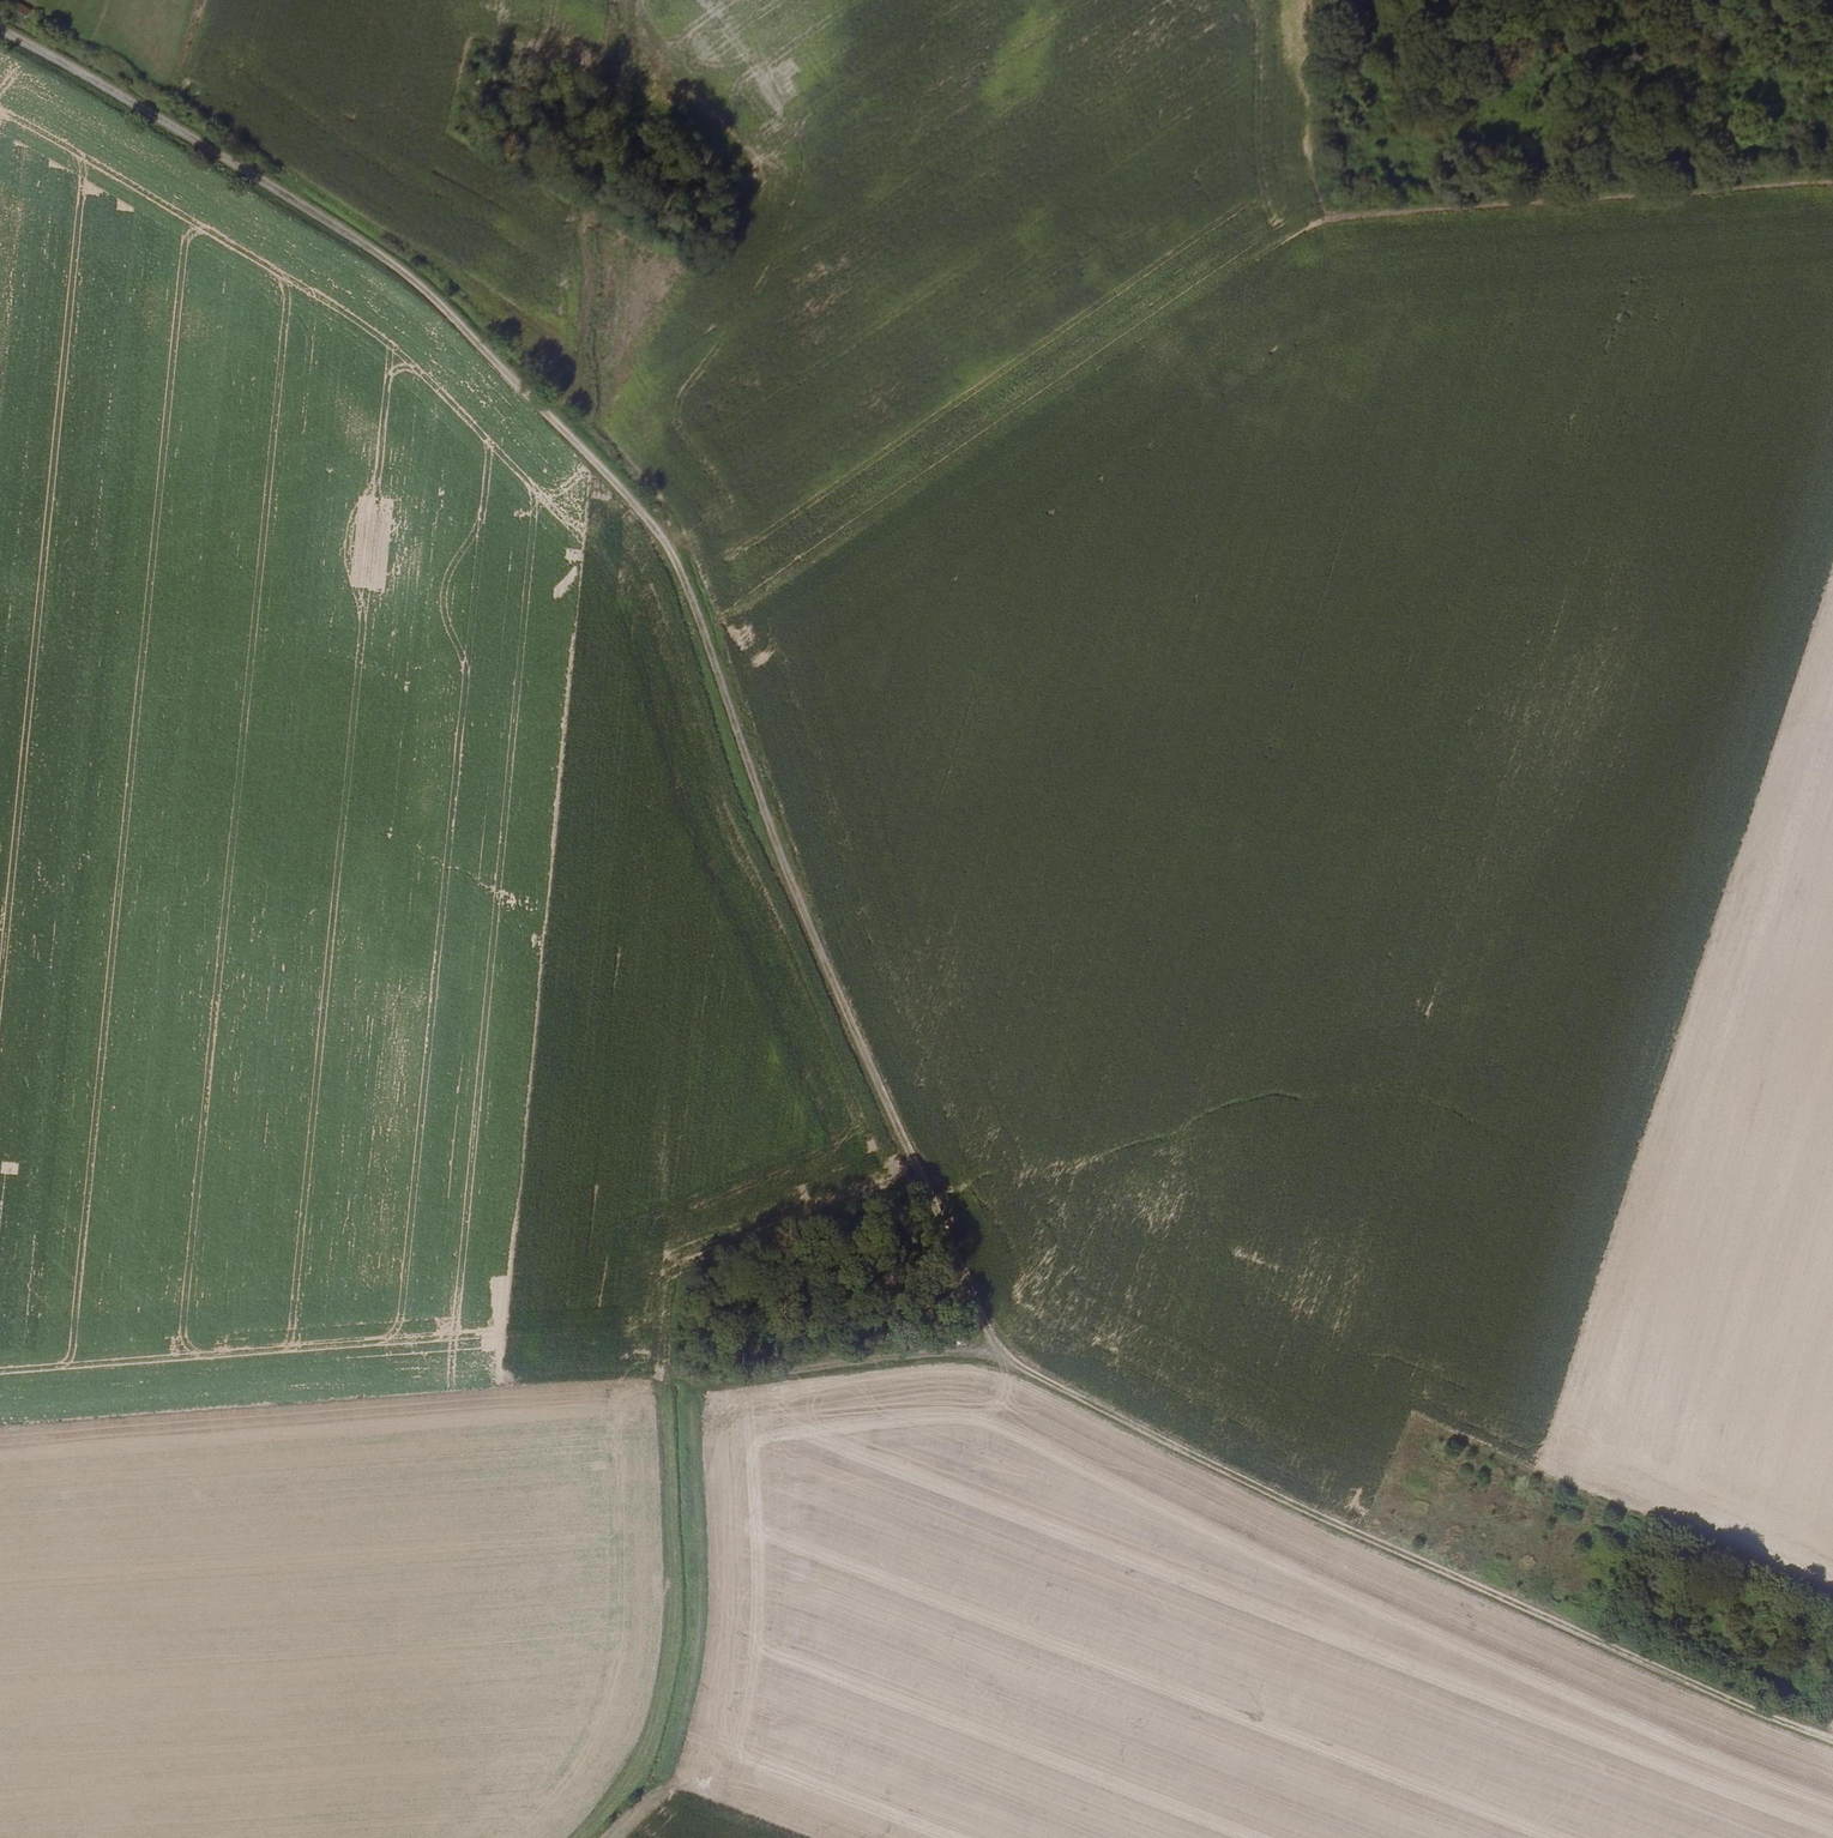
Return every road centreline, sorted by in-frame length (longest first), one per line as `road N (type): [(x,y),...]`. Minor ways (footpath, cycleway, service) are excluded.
road 1 (track): [(1832,1745),(1246,1479),(1007,1359),(963,1283),(768,834),(670,544),(619,472),(372,241),(175,128)]
road 2 (track): [(1323,0),(1317,176),(1350,206),(1832,170)]
road 3 (residential): [(175,128),(0,27)]

